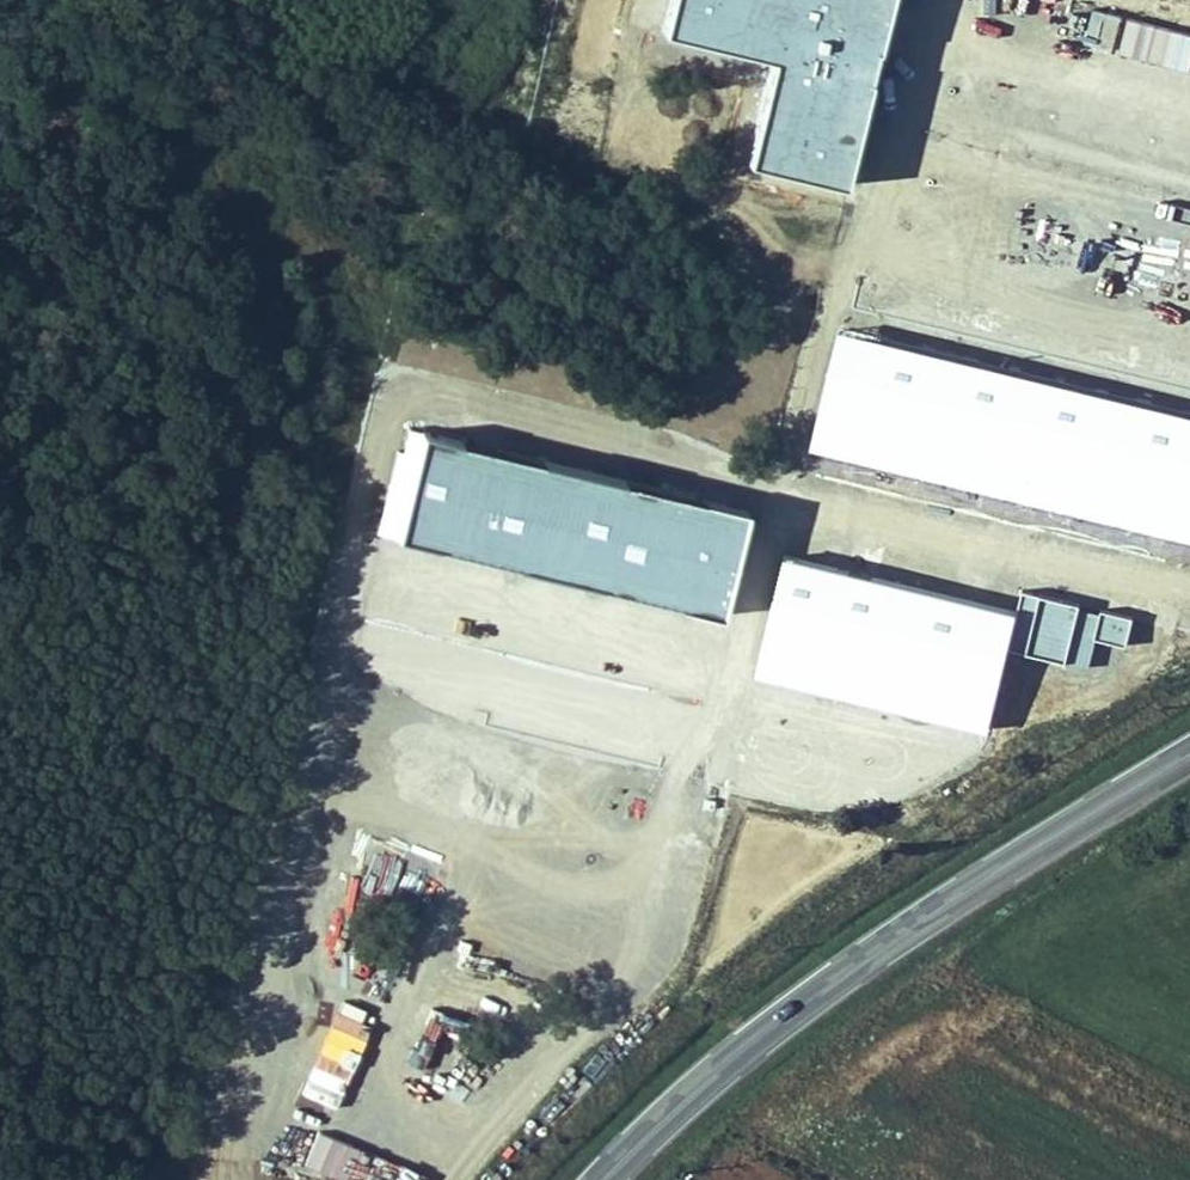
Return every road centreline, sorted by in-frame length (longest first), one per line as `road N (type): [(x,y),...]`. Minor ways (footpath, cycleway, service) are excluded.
road 1 (secondary): [(603,1179),(720,1070),(837,980),(1189,755)]

